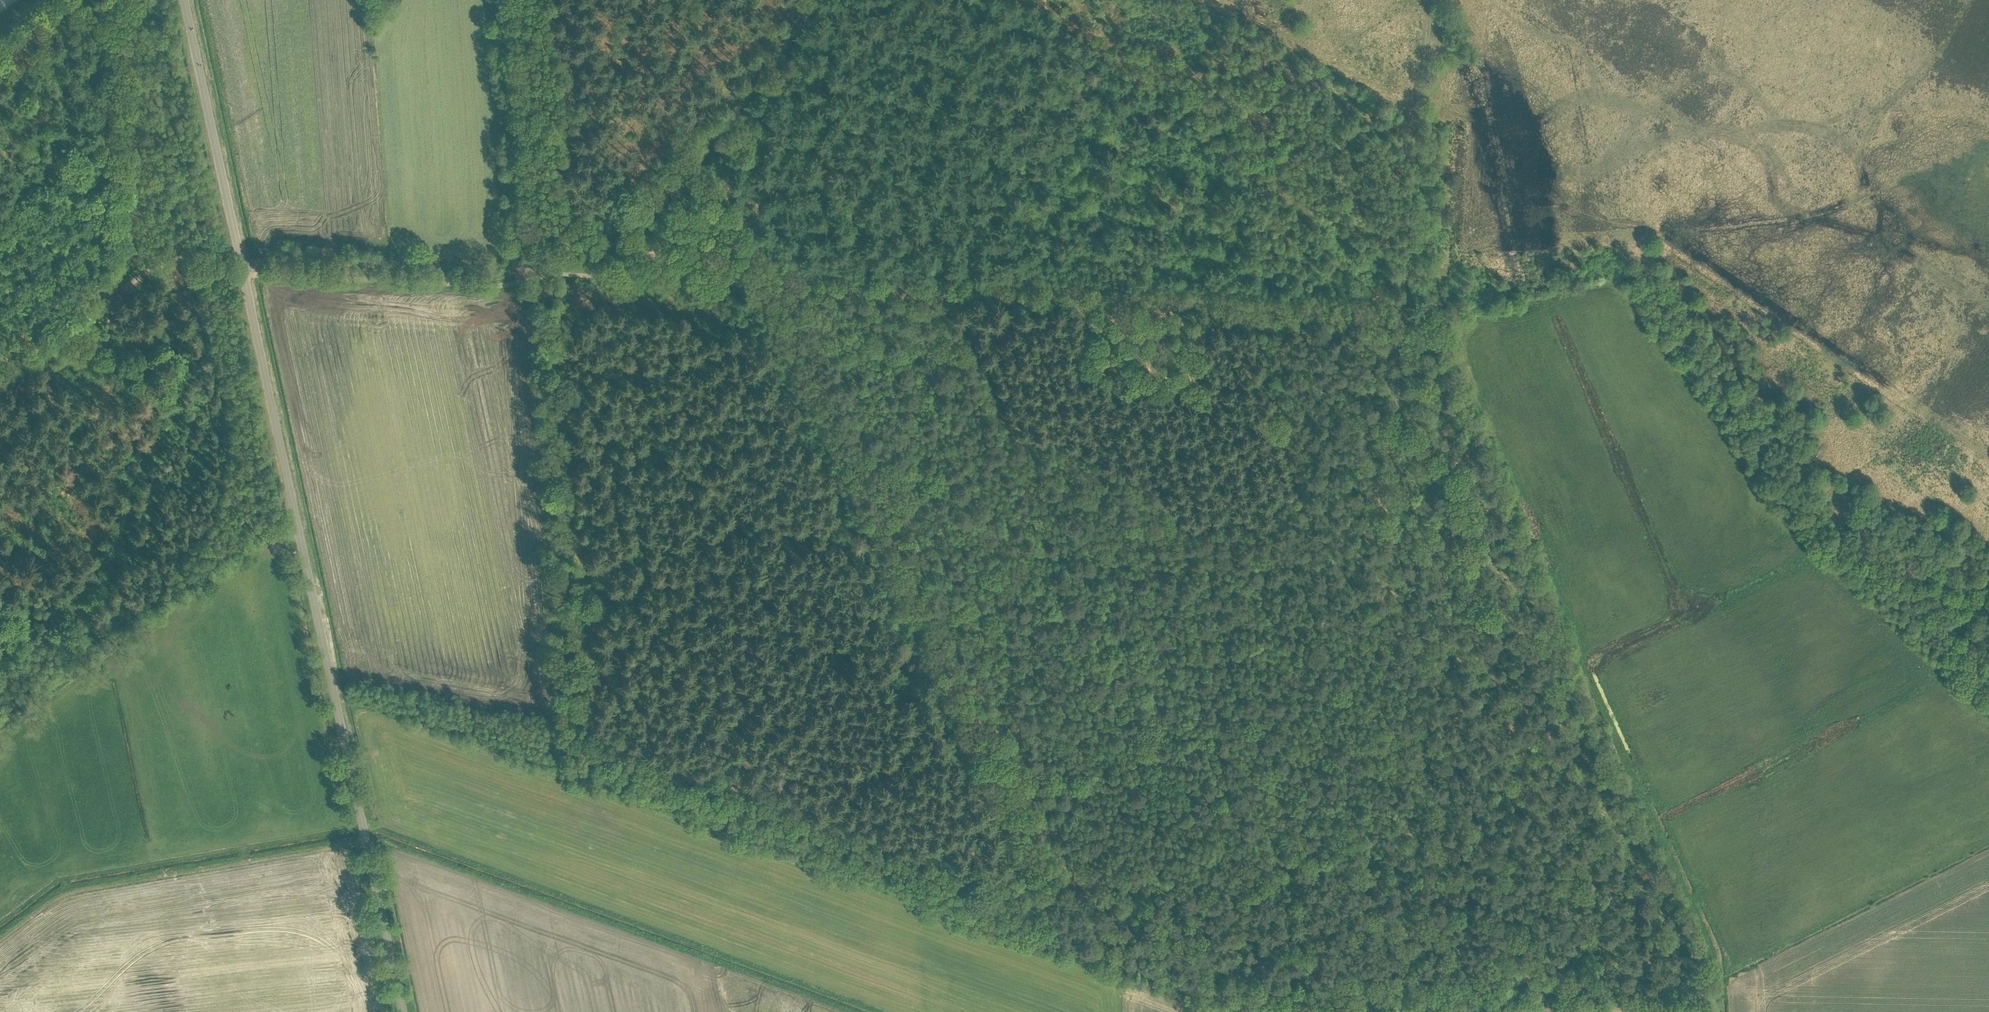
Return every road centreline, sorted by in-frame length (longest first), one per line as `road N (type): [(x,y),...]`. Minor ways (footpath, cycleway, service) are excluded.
road 1 (unclassified): [(403,1011),(184,0)]
road 2 (track): [(814,0),(642,221),(554,273)]
road 3 (track): [(1429,0),(1400,322)]
road 4 (track): [(0,380),(145,272),(186,258),(238,254)]

